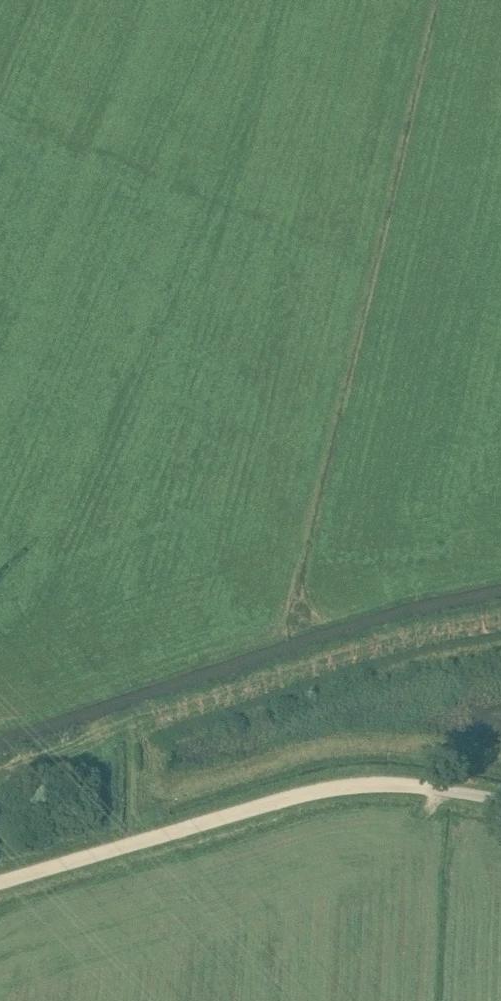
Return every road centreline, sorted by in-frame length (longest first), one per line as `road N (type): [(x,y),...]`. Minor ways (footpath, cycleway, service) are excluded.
road 1 (unclassified): [(500,805),(407,788),(343,789),(0,886)]

